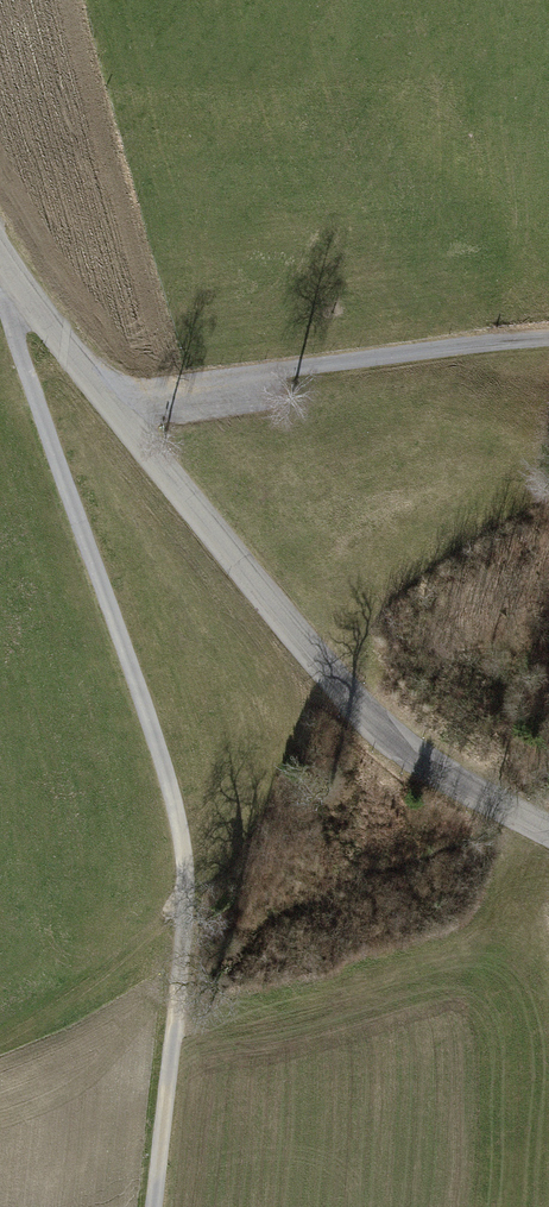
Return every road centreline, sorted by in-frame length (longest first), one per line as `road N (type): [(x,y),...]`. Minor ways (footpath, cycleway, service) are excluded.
road 1 (track): [(0,279),(5,315),(168,779),(184,882),(153,1206)]
road 2 (tertiary): [(0,264),(337,686),(393,739),(548,842)]
road 3 (track): [(100,393),(157,394),(548,339)]

